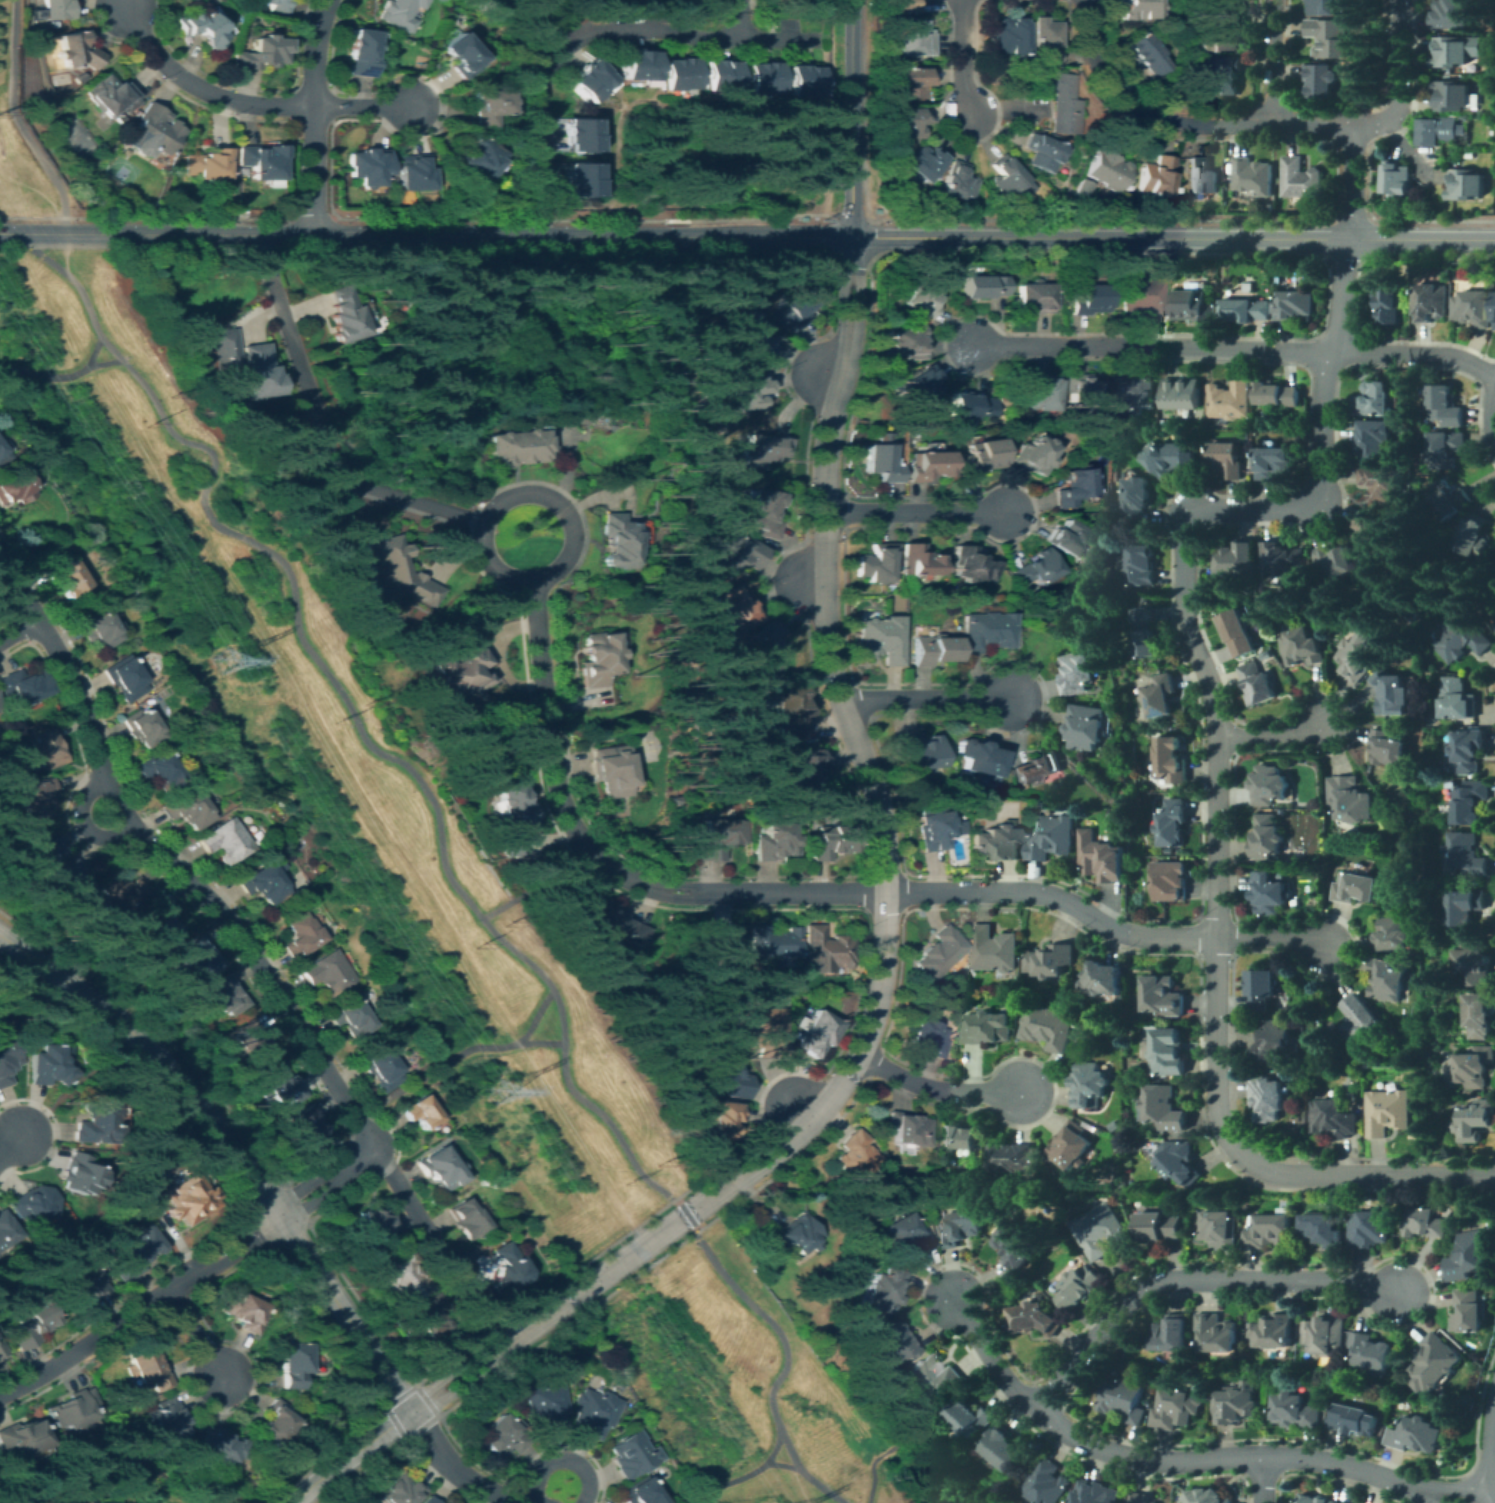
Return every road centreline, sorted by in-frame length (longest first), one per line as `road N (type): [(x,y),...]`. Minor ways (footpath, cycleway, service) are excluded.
road 1 (residential): [(1353,239),(1321,415),(1323,490),(1296,510),(1200,511),(1186,524),(1186,609),(1220,737),(1220,1113),(1248,1161)]
road 2 (tertiary): [(782,1144),(847,1072),(881,965),(878,813),(824,645),(824,451),(852,327)]
road 3 (secondary): [(850,238),(64,233)]
road 4 (residential): [(0,561),(65,664),(100,773),(130,823),(234,925),(370,1147)]
road 5 (tertiary): [(409,1412),(202,1108),(121,1025),(0,936)]
road 6 (residential): [(956,1298),(1003,1379),(1074,1436),(1123,1455),(1310,1456),(1446,1497),(1494,1498)]
road 7 (residential): [(882,892),(666,891),(600,861),(557,796),(529,582)]
road 8 (residential): [(1494,379),(1444,355),(970,345)]
road 9 (secondary): [(1353,239),(850,238)]
road 10 (residential): [(0,1395),(113,1328),(370,1147)]
road 11 (residential): [(1038,1409),(1128,1302),(1152,1286),(1343,1281),(1402,1293)]
road 12 (residential): [(542,202),(543,92),(566,45),(616,29),(717,40),(813,38)]
road 13 (residential): [(1219,938),(1120,932),(1056,895),(1029,891),(882,892)]
road 14 (residential): [(1353,125),(1158,122),(1114,92),(1094,65),(1088,0)]
road 15 (tertiary): [(485,1357),(743,1172)]
road 16 (residential): [(552,504),(521,493),(486,511),(480,551),(499,576),(529,582),(558,565),(567,534),(552,504)]
road 17 (residential): [(1494,1177),(1286,1175),(1248,1161)]
road 18 (tertiary): [(850,238),(850,0)]
road 19 (residential): [(313,235),(316,49),(326,0)]
road 20 (residential): [(314,107),(258,107),(200,90),(149,47),(122,7)]
road 21 (residential): [(823,512),(1007,514)]
road 22 (residential): [(840,710),(862,700),(1012,701)]
road 23 (residential): [(857,1053),(943,1091),(1023,1094)]
road 24 (residential): [(1401,0),(1396,111),(1386,121),(1353,125)]
road 25 (residential): [(529,1502),(469,1481),(409,1412)]
road 26 (tertiary): [(291,1502),(409,1412)]
road 27 (secondary): [(1494,240),(1353,239)]
road 28 (residential): [(1277,125),(1276,0)]

